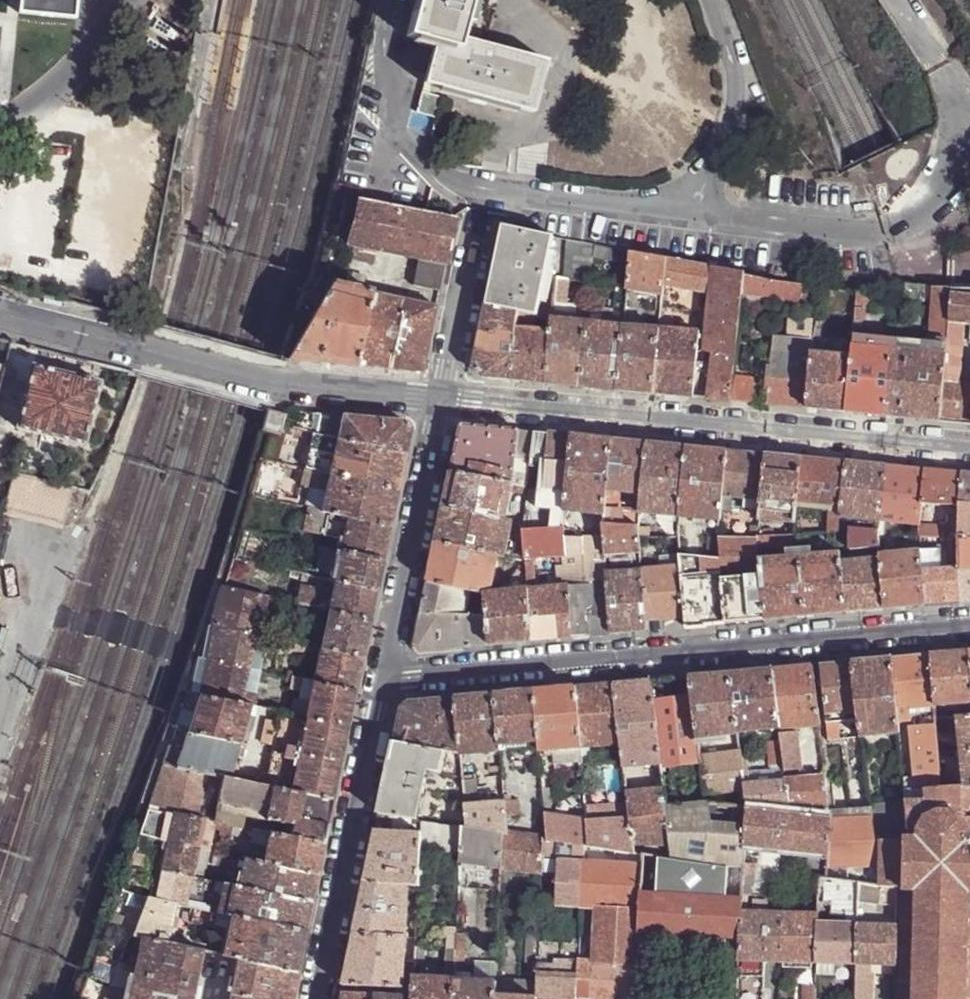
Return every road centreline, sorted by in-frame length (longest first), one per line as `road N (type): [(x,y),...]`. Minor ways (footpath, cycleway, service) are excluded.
road 1 (residential): [(388,682),(969,631)]
road 2 (residential): [(969,449),(442,402)]
road 3 (residential): [(388,682),(315,998)]
road 4 (residential): [(144,353),(272,386),(442,402)]
road 5 (residential): [(442,402),(388,682)]
road 6 (residential): [(0,127),(95,55),(127,0)]
road 7 (residential): [(477,233),(442,402)]
road 8 (residential): [(144,353),(0,316)]

